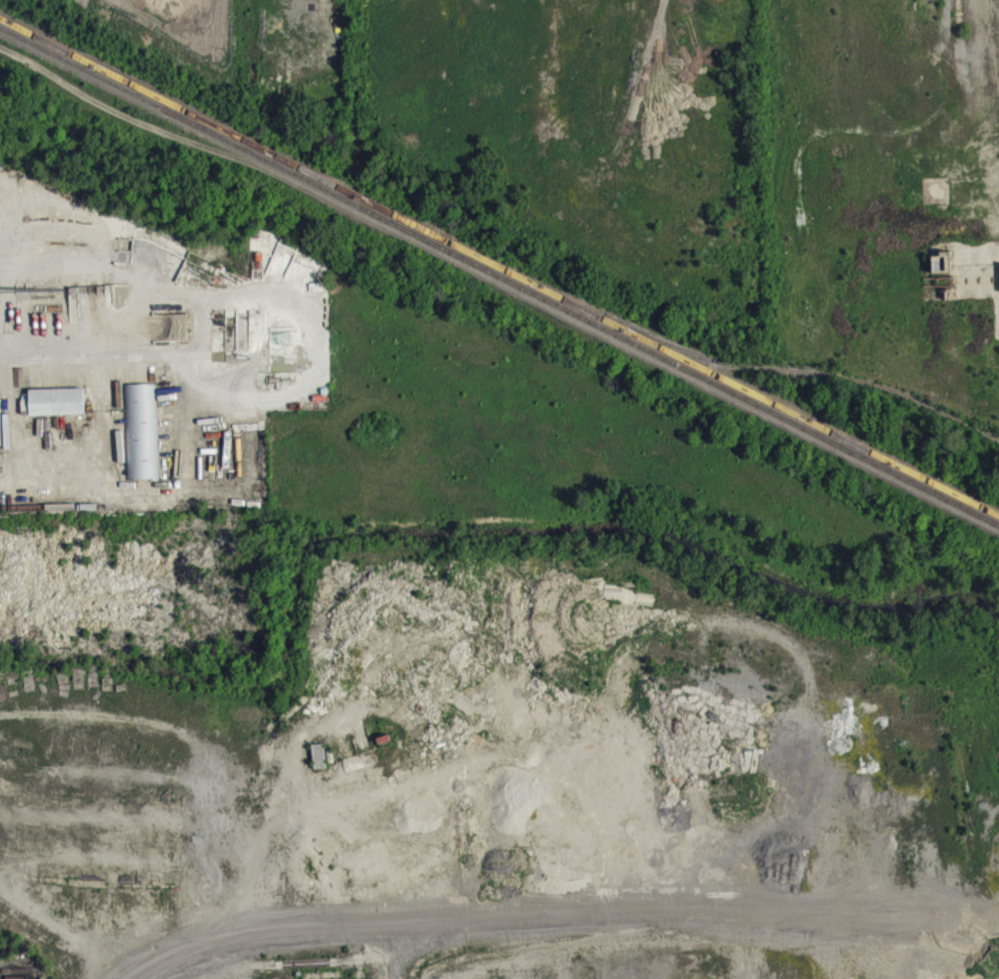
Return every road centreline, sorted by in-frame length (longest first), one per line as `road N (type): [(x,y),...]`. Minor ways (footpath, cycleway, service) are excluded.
road 1 (residential): [(0,360),(129,357)]

